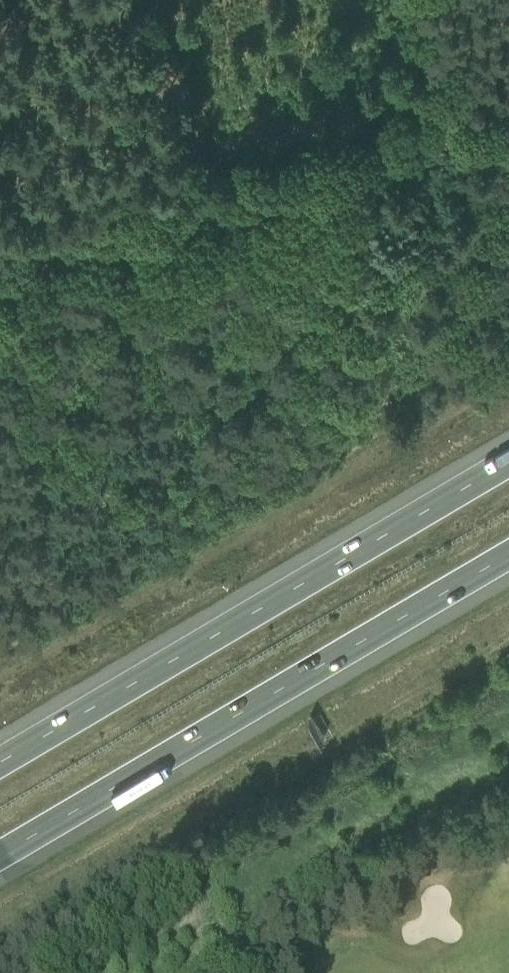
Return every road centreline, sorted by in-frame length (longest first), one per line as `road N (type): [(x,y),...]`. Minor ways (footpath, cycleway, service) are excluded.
road 1 (track): [(0,445),(238,437),(285,422),(333,376),(438,197),(508,163)]
road 2 (motorway): [(0,861),(508,558)]
road 3 (motorway): [(508,466),(0,768)]
road 4 (track): [(0,252),(452,128)]
road 5 (track): [(452,128),(416,0)]

